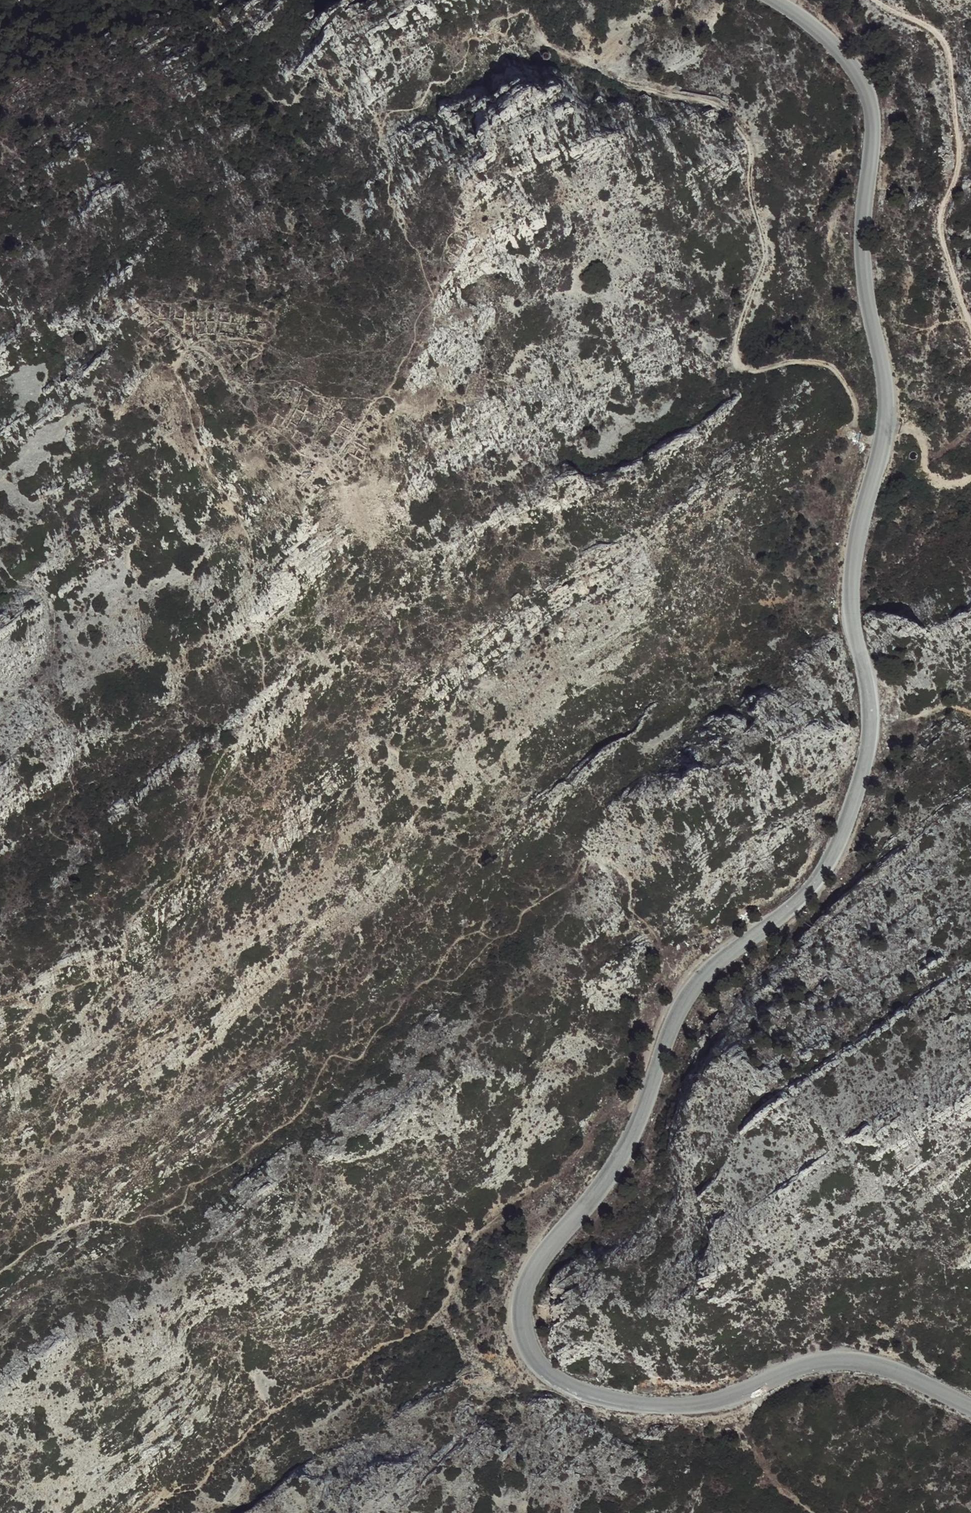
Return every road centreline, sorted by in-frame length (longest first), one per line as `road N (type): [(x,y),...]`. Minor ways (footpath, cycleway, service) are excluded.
road 1 (unclassified): [(773,0),(814,26),(852,67),(874,115),(865,265),(887,427),(851,576),(870,744),(838,845),(811,888),(689,992),(628,1143),(532,1276),(520,1316),(531,1353),(551,1380),(585,1397),(676,1407),(729,1399),(822,1361),(859,1361),(970,1406)]
road 2 (track): [(874,0),(929,27),(947,48),(958,170),(939,220),(970,327)]

